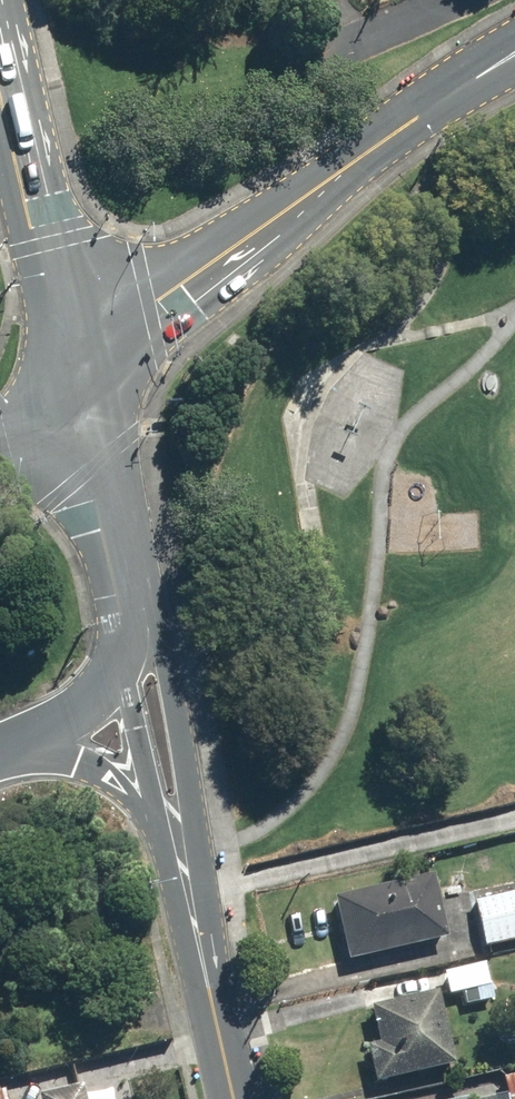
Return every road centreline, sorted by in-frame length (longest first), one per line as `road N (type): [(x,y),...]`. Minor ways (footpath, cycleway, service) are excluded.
road 1 (residential): [(73,389),(150,310),(303,190),(514,54)]
road 2 (tertiary): [(129,634),(163,688),(181,738),(199,869),(201,956)]
road 3 (primary): [(0,86),(73,389)]
road 4 (primary): [(73,389),(129,634)]
road 5 (tertiary): [(163,839),(129,634)]
road 6 (motorway): [(163,839),(129,785),(109,771),(31,743)]
road 7 (motorway): [(129,634),(93,698),(31,743)]
road 8 (tertiary): [(201,956),(233,1098)]
road 9 (tertiary): [(201,956),(163,839)]

